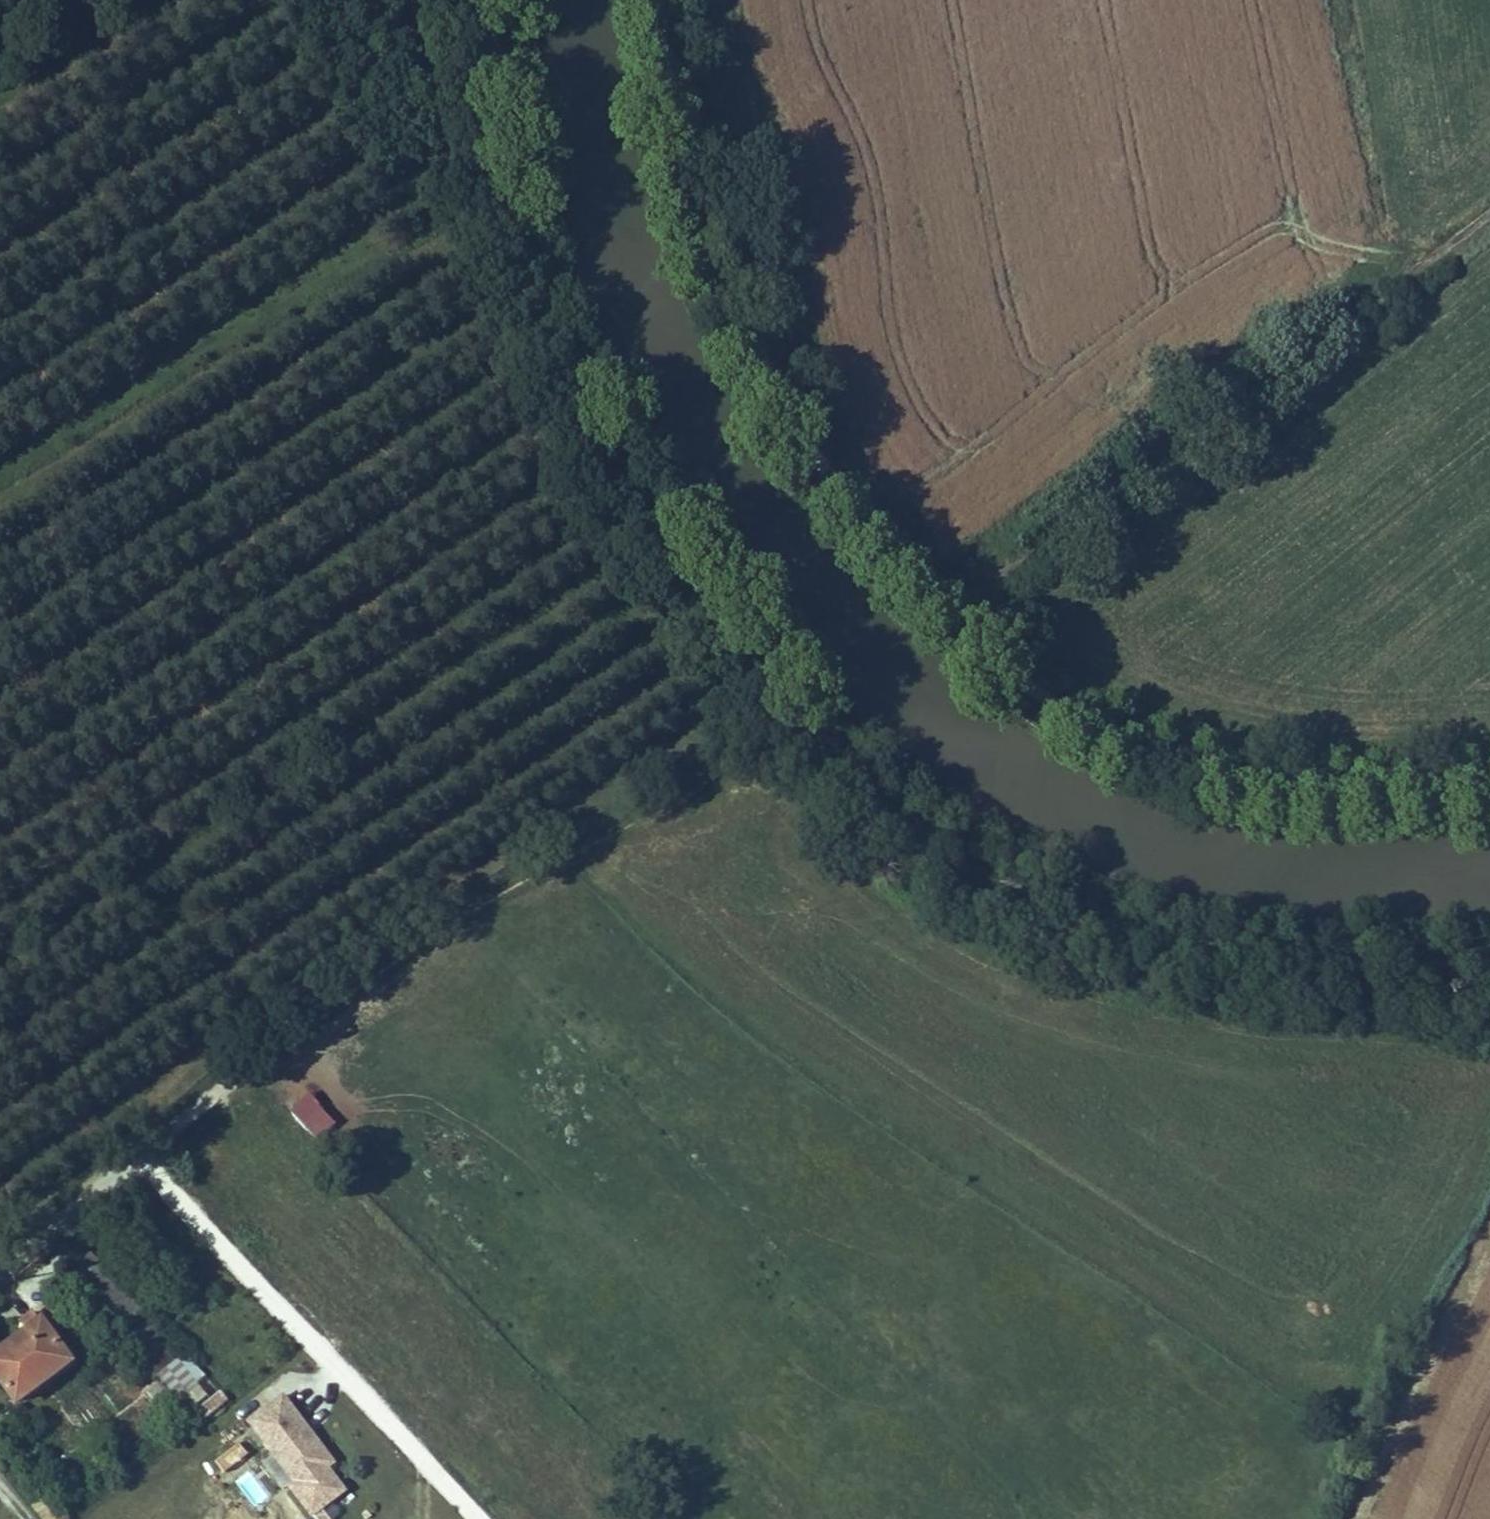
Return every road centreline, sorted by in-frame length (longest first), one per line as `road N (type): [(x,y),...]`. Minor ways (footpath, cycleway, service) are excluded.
road 1 (residential): [(0,1259),(136,1153),(475,1518)]
road 2 (unclassified): [(1489,198),(989,574)]

